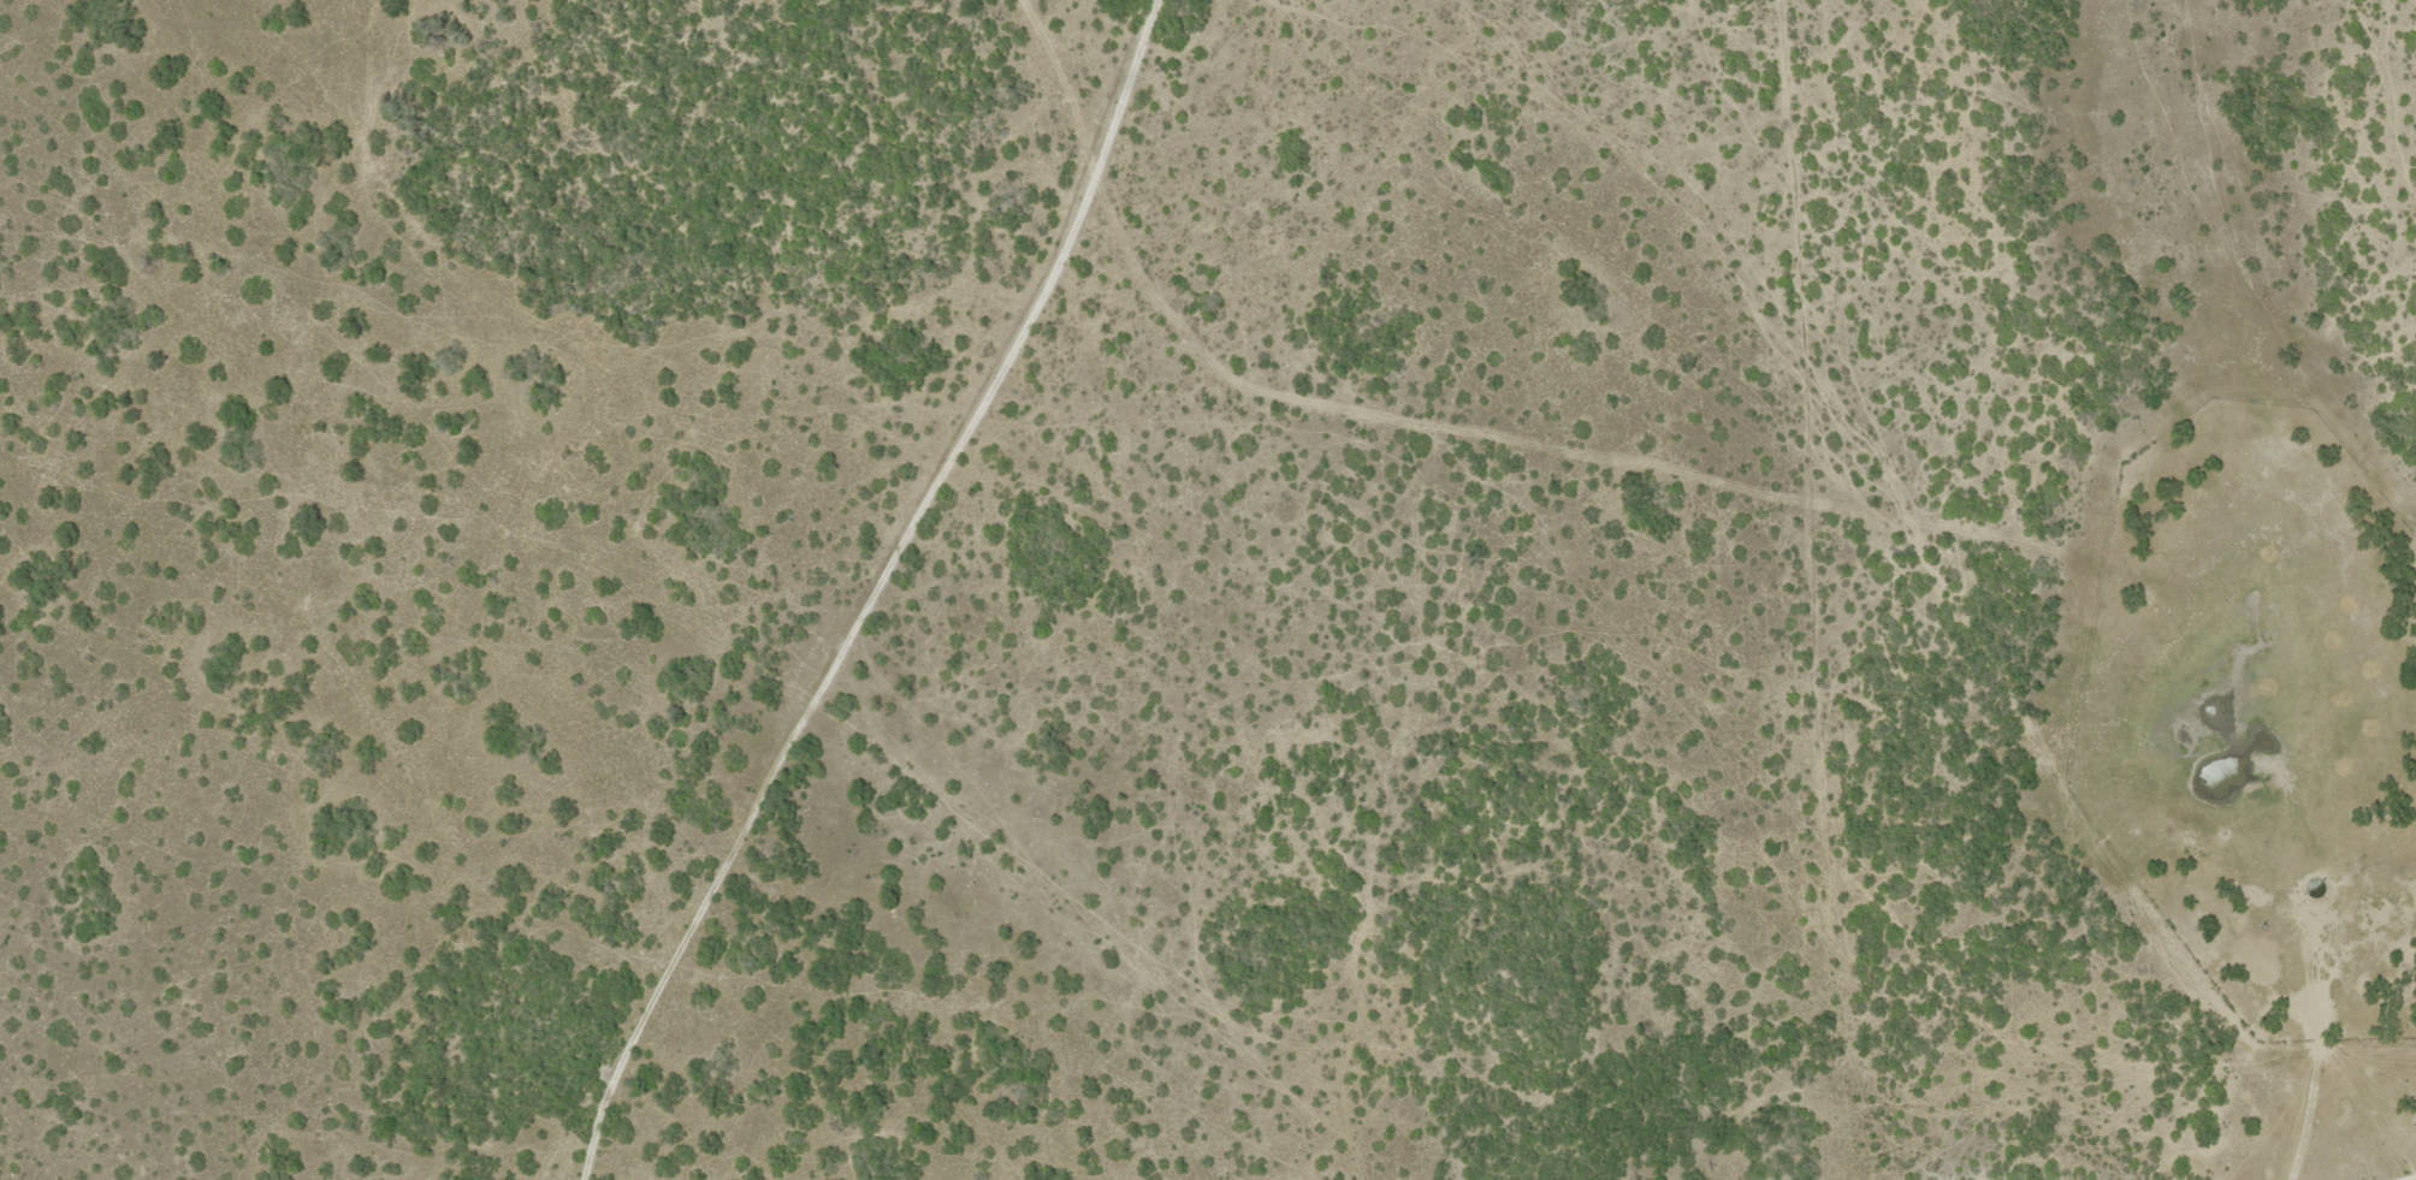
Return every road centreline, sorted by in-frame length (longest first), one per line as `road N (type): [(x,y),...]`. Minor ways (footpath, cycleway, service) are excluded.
road 1 (residential): [(2163,878),(2154,908),(2155,982),(2191,1086),(2208,1179)]

